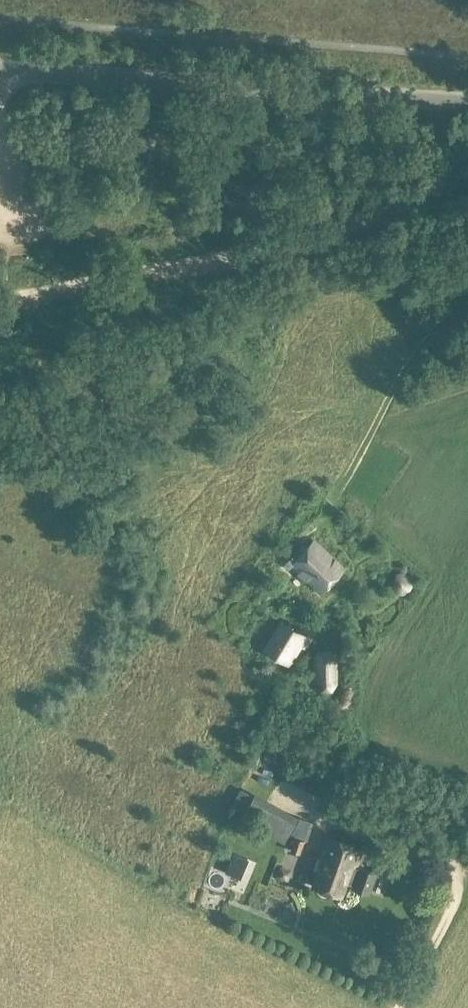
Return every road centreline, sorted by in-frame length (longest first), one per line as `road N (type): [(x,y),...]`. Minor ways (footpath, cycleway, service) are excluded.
road 1 (track): [(0,314),(309,244),(467,177)]
road 2 (tertiary): [(467,104),(0,71)]

